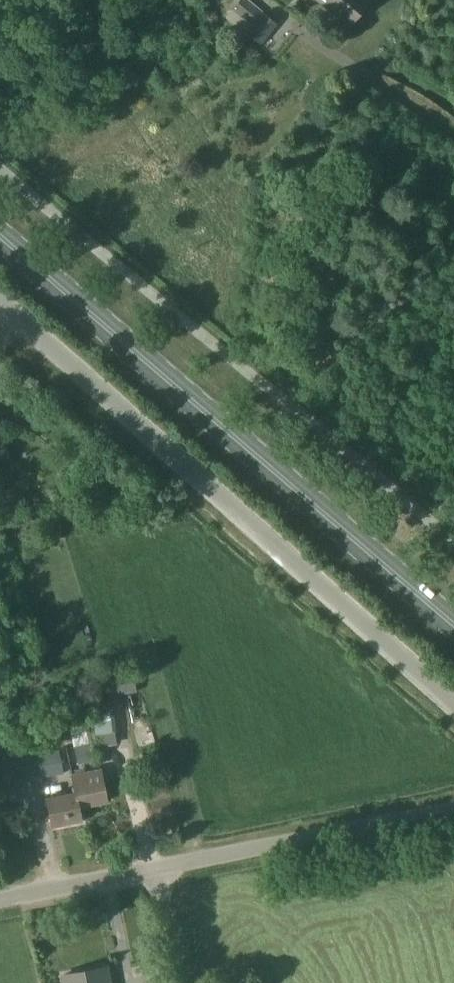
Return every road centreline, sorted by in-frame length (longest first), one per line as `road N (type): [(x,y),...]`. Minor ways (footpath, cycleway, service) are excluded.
road 1 (unclassified): [(453,701),(0,301)]
road 2 (primary): [(453,627),(0,239)]
road 3 (unclassified): [(0,896),(453,800)]
road 4 (track): [(264,0),(453,147)]

